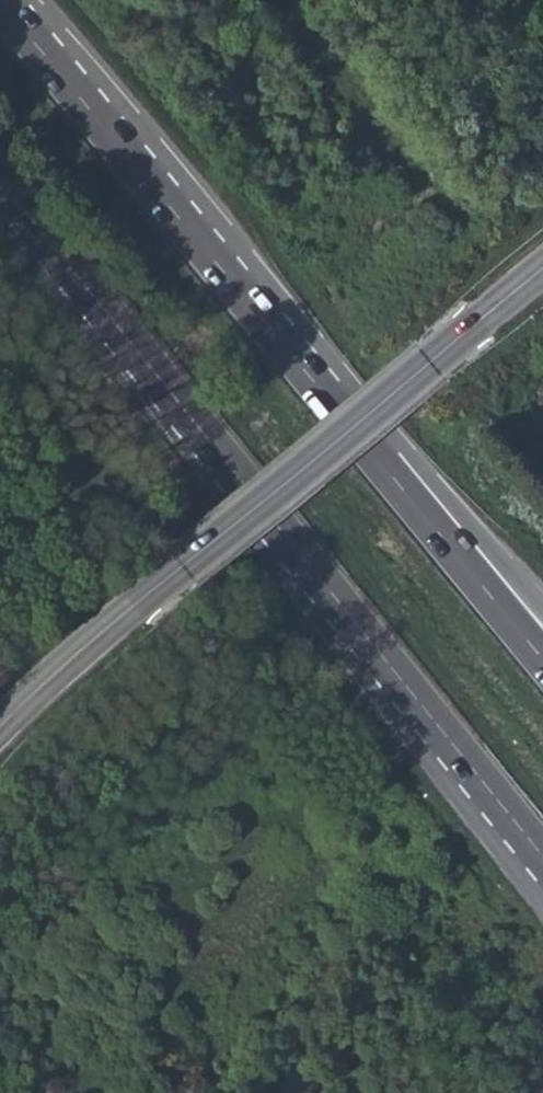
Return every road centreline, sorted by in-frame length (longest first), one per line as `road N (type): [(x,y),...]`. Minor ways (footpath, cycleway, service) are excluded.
road 1 (trunk): [(0,181),(542,860)]
road 2 (tertiary): [(0,726),(542,263)]
road 3 (trunk): [(367,449),(0,2)]
road 4 (trunk): [(542,659),(367,449)]
road 5 (trunk): [(542,609),(425,477),(367,449)]

